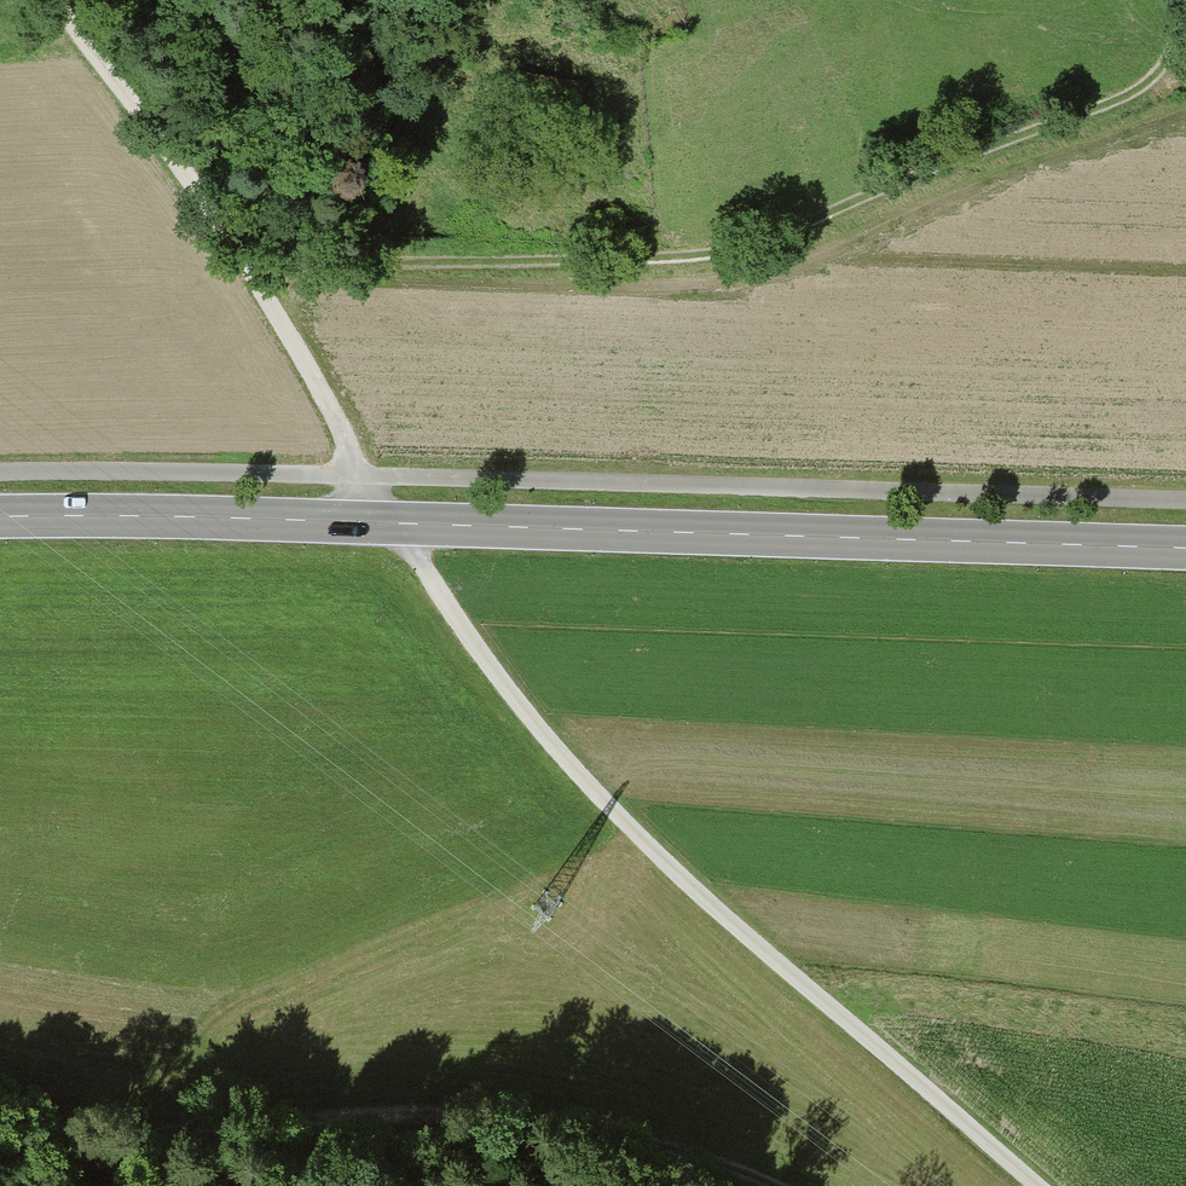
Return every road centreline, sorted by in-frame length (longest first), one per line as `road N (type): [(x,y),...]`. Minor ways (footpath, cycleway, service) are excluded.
road 1 (secondary): [(1185,546),(0,516)]
road 2 (track): [(242,260),(541,261),(727,250),(1134,91),(1162,68),(1185,12)]
road 3 (track): [(364,476),(510,696),(656,853),(1033,1185)]
road 4 (track): [(0,1089),(112,1130),(538,1115),(759,1185)]
road 5 (track): [(58,0),(242,260),(364,476)]

